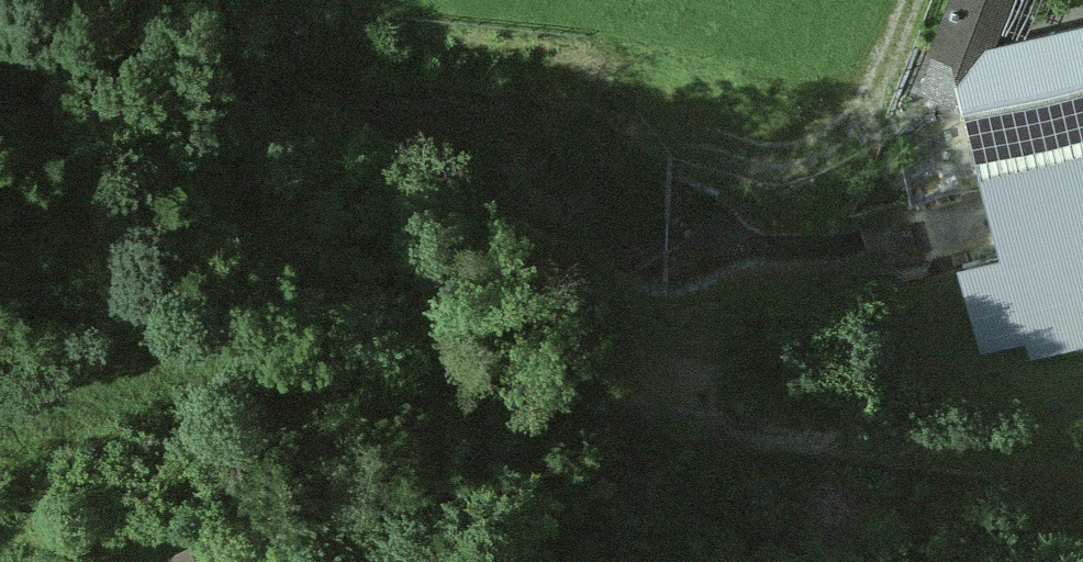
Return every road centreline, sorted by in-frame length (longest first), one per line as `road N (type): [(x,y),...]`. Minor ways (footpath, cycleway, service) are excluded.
road 1 (track): [(0,445),(513,391),(1082,493)]
road 2 (track): [(905,0),(877,93),(831,132),(785,150),(735,152),(665,131),(567,73),(428,44)]
road 3 (track): [(140,561),(0,521)]

